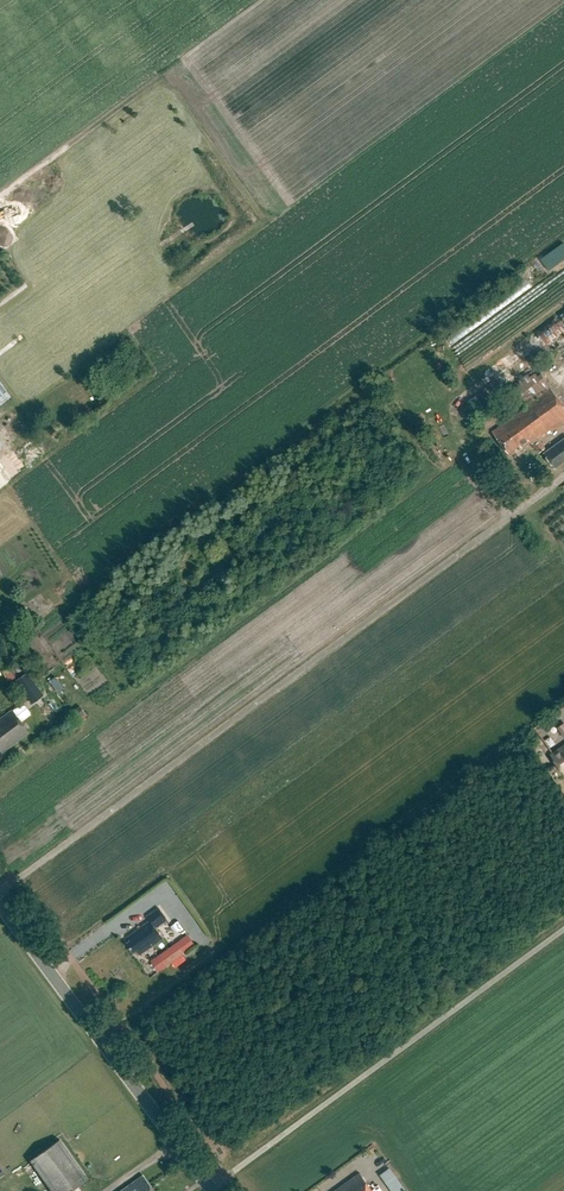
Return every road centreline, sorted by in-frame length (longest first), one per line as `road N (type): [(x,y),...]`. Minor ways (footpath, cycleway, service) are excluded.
road 1 (tertiary): [(211,1190),(0,906)]

